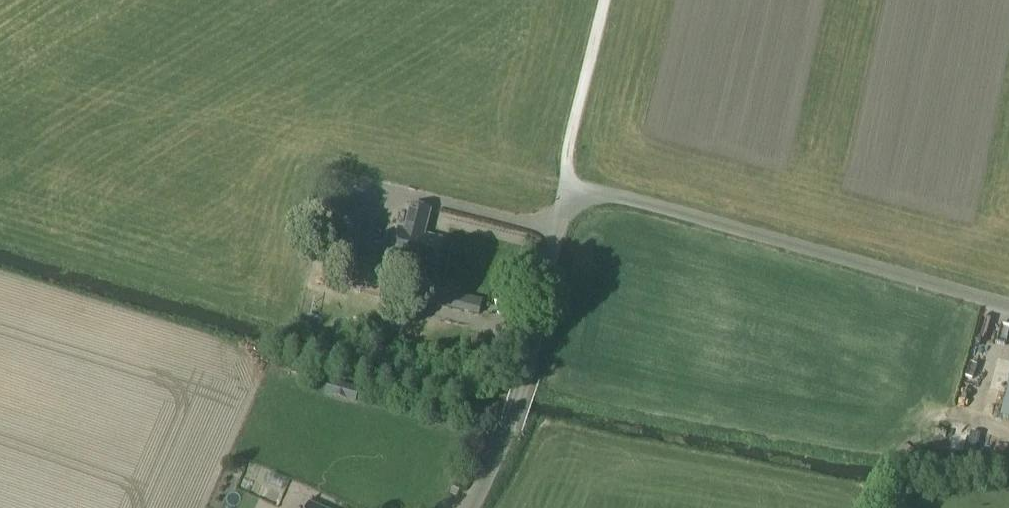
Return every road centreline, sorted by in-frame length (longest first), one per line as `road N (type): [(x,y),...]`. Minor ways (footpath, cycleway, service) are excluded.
road 1 (unclassified): [(1008,308),(579,191)]
road 2 (unclassified): [(471,507),(525,380),(558,210),(579,191)]
road 3 (track): [(579,191),(564,168),(604,0)]

